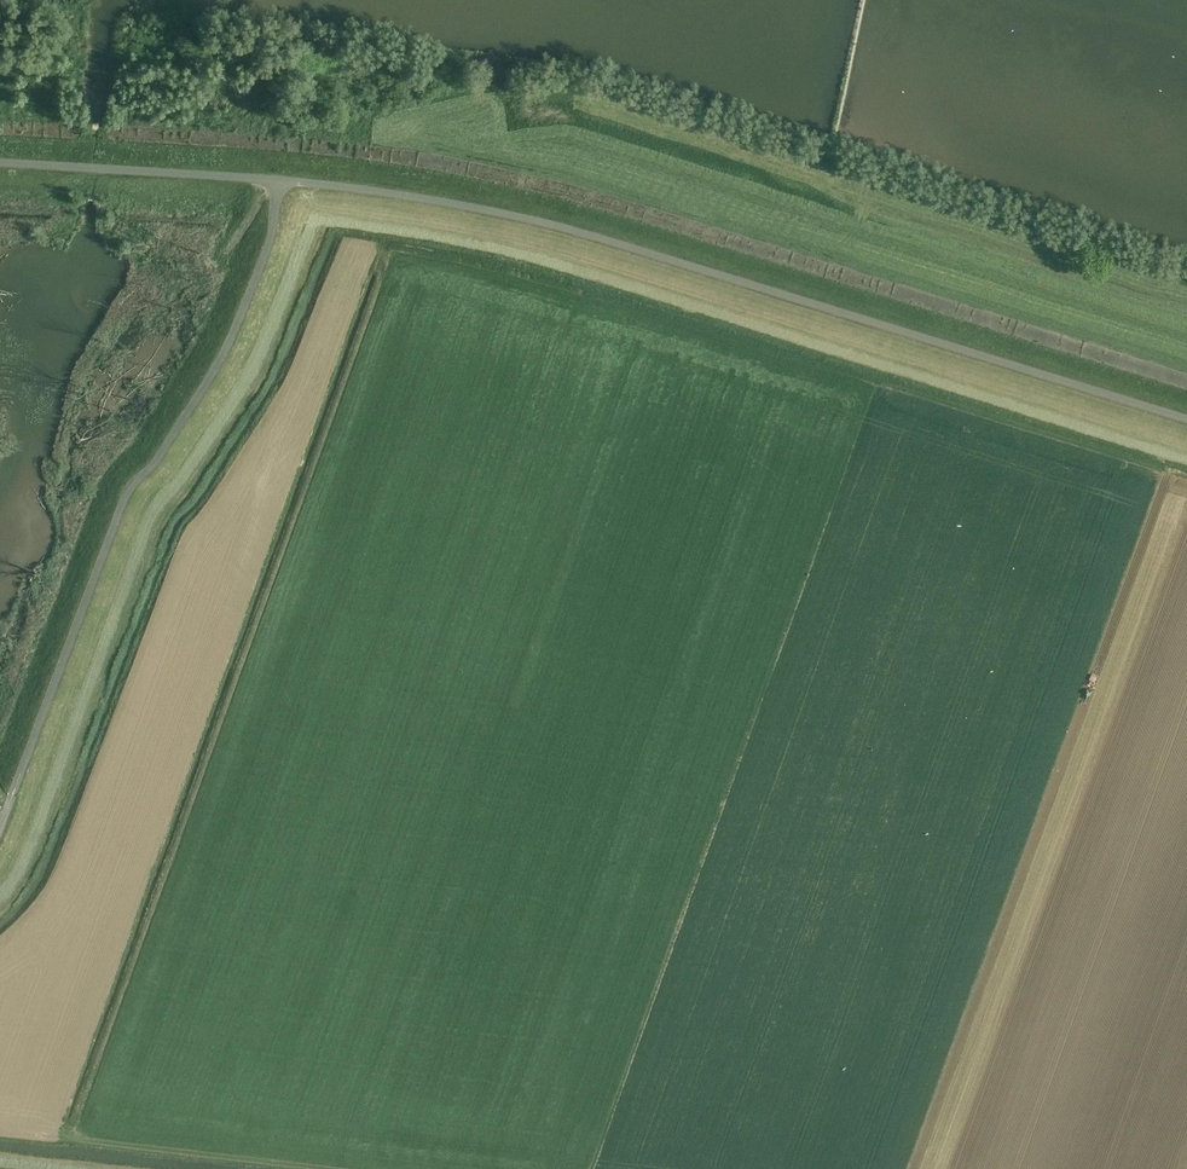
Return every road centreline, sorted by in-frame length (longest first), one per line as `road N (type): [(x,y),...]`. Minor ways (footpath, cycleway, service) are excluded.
road 1 (unclassified): [(1186,417),(895,326),(469,208),(339,185),(0,160)]

